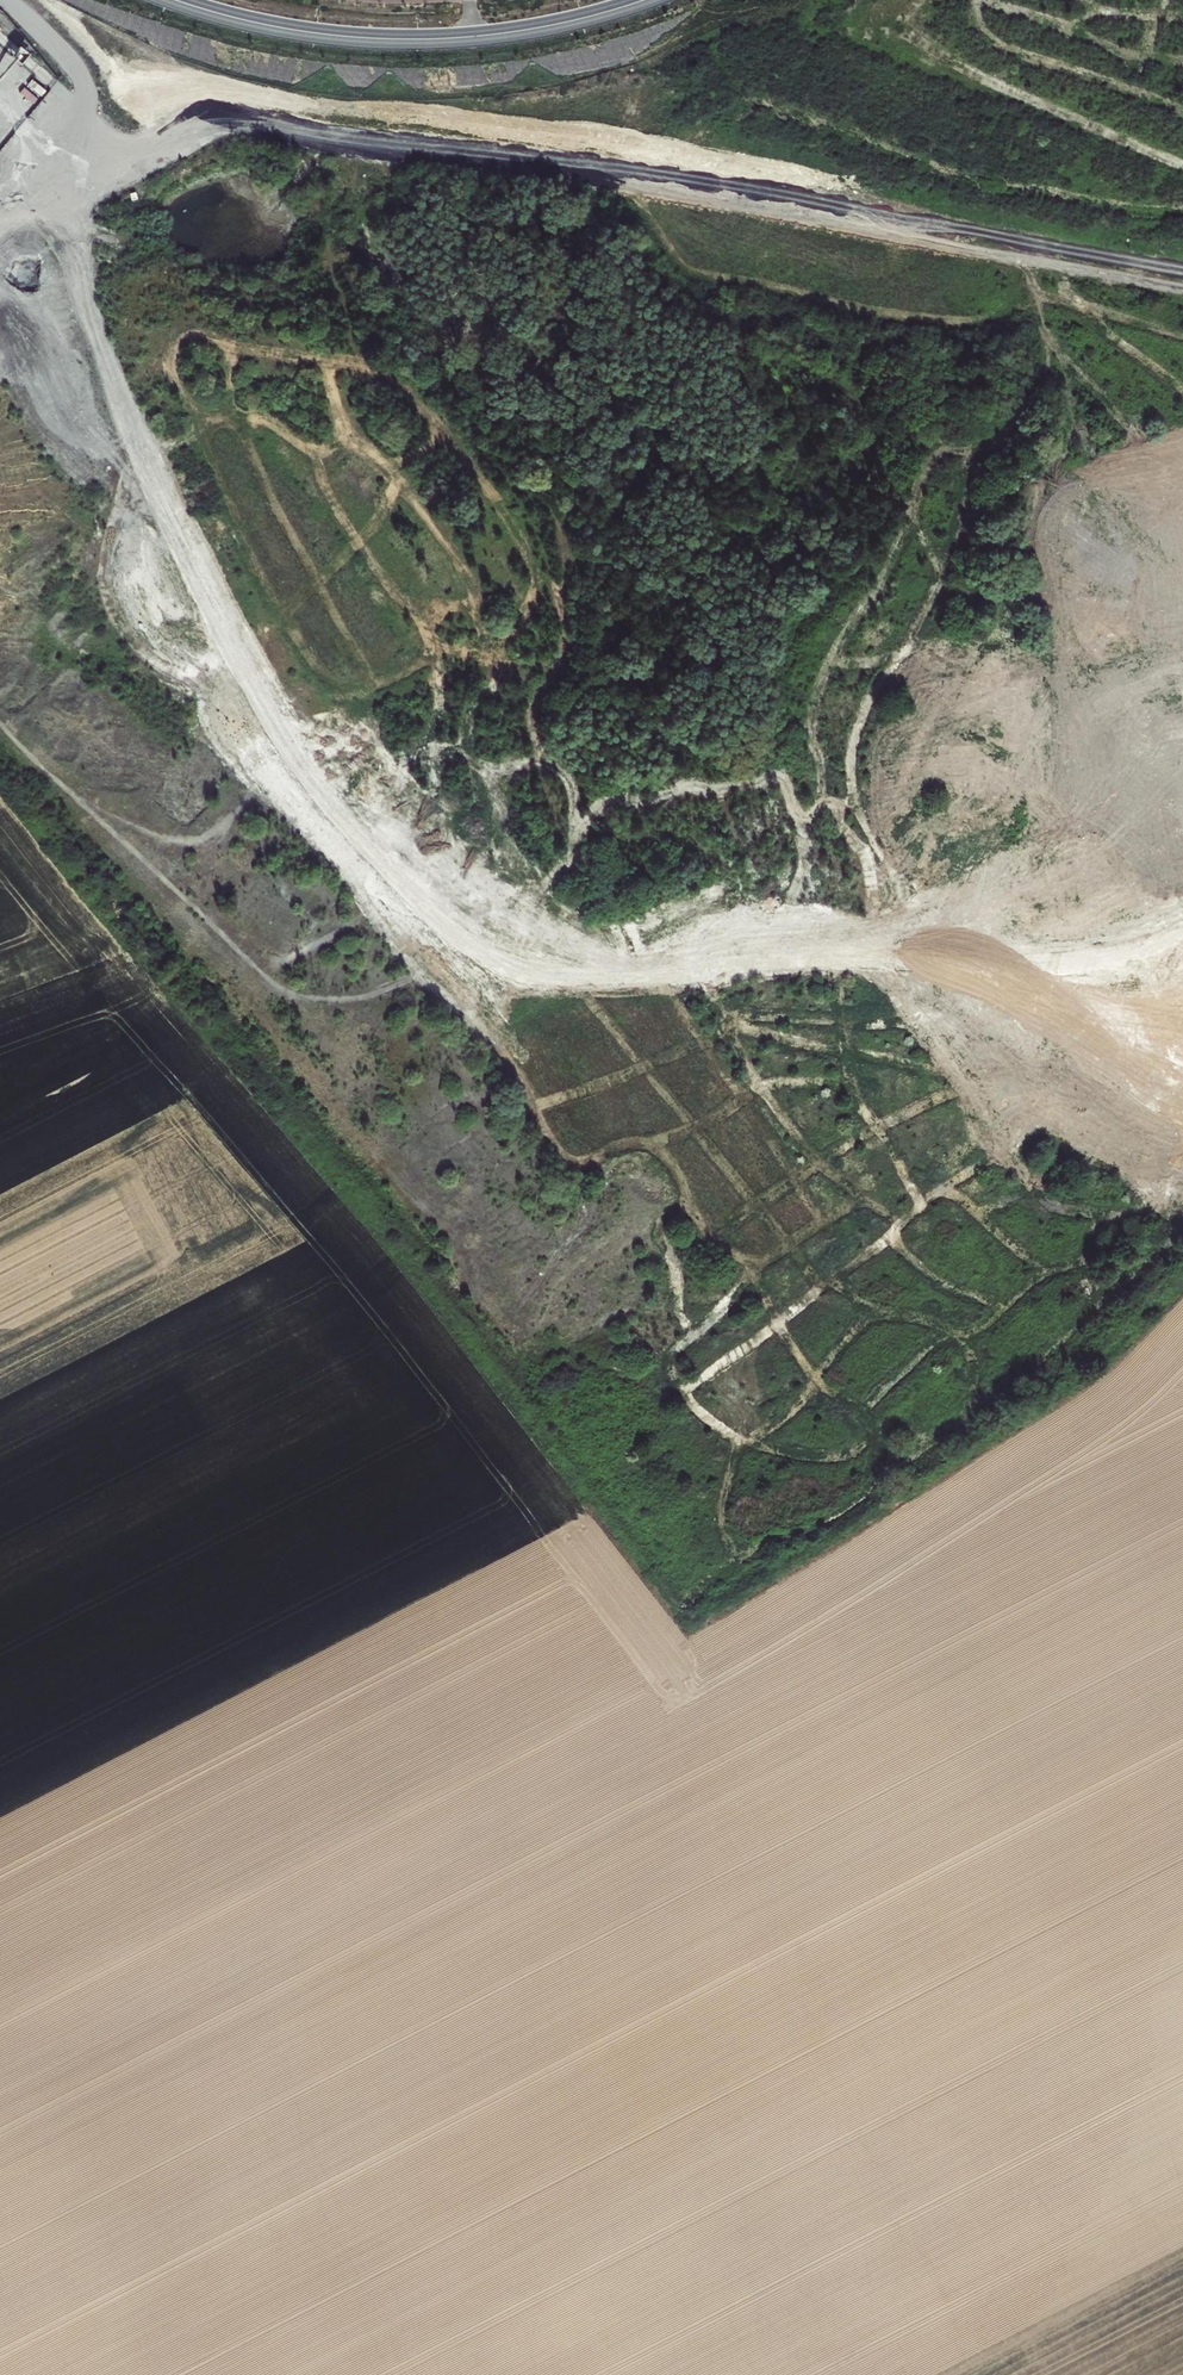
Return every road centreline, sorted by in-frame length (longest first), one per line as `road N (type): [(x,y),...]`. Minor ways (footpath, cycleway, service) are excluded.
road 1 (track): [(987,252),(566,173),(361,152),(238,129),(112,148),(89,129),(66,57),(5,0)]
road 2 (secondary): [(645,0),(538,28),(417,39),(292,30),(176,0)]

